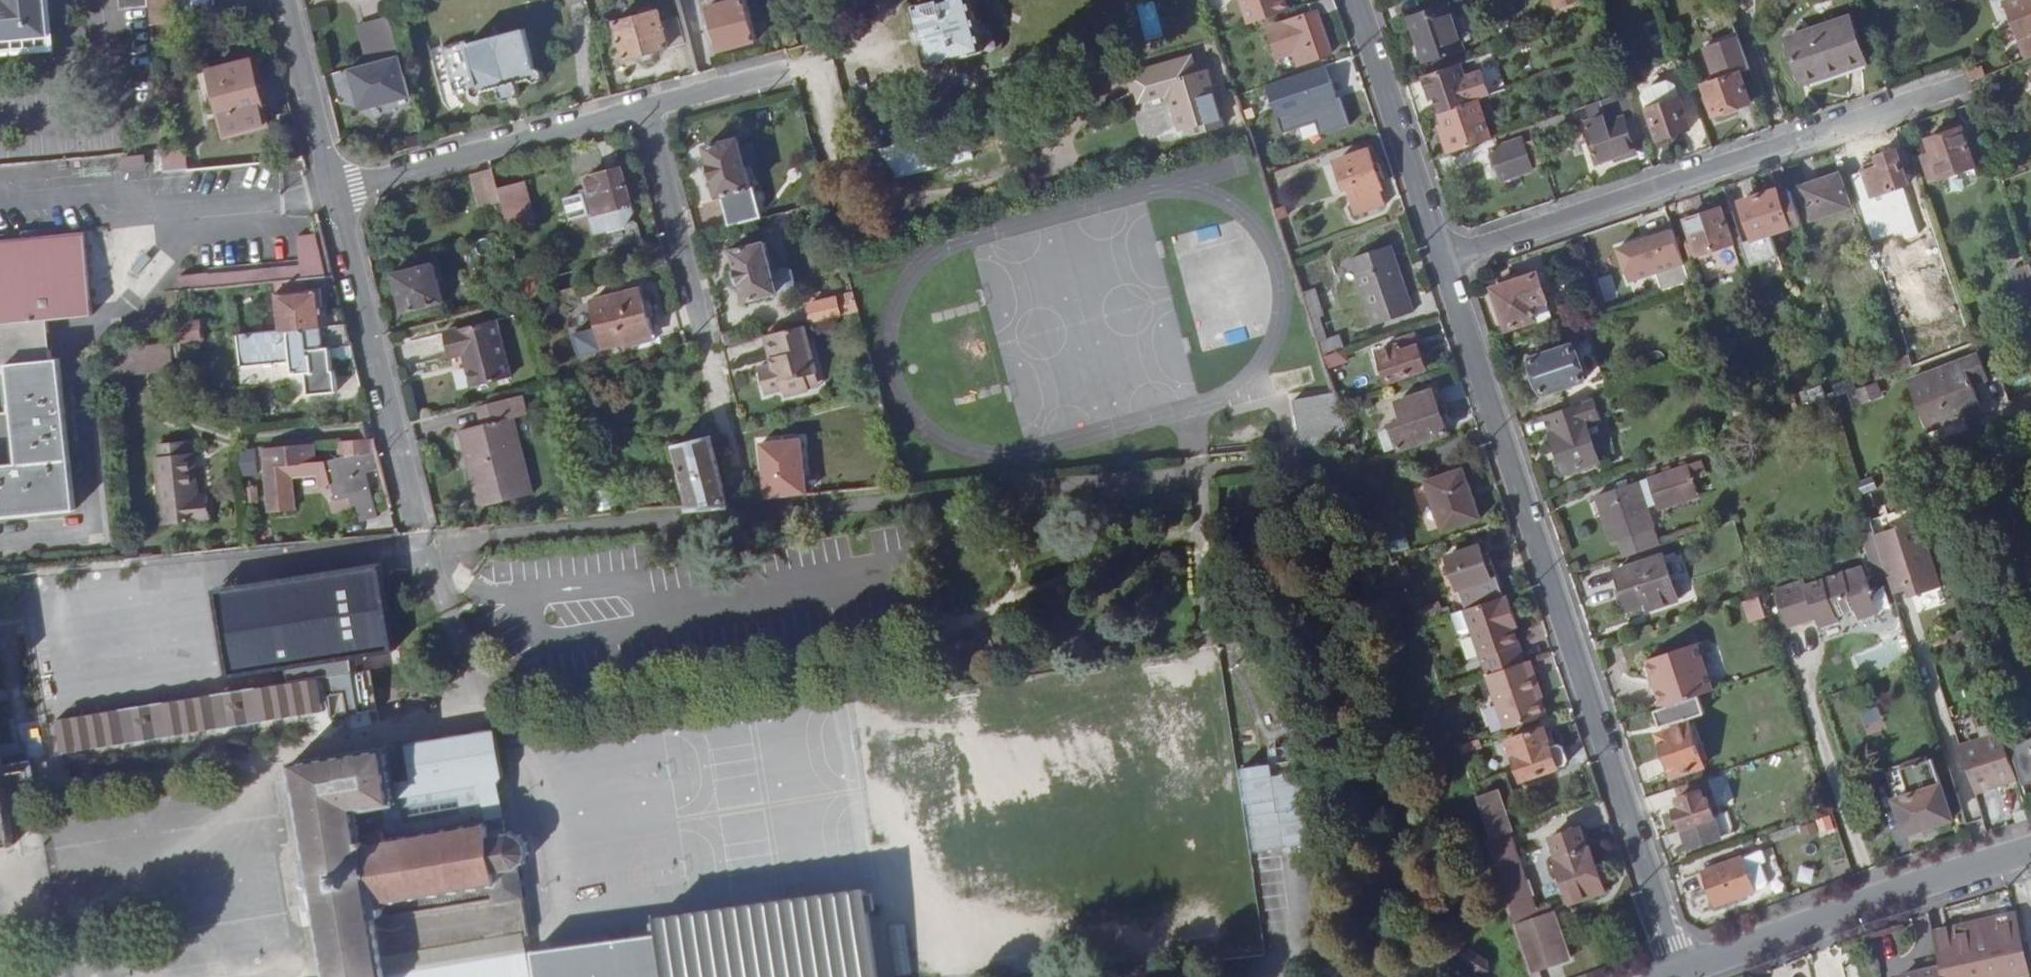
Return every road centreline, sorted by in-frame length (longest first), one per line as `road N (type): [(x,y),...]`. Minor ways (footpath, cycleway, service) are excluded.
road 1 (residential): [(1681,969),(1446,258)]
road 2 (unclassified): [(1930,93),(1446,258)]
road 3 (residential): [(1681,969),(2030,850)]
road 4 (unclassified): [(335,194),(418,519)]
road 5 (residential): [(335,194),(646,110)]
road 6 (residential): [(1446,258),(1356,0)]
road 7 (residential): [(646,110),(706,346)]
road 8 (unclassified): [(284,0),(335,194)]
road 9 (residential): [(646,110),(820,63)]

